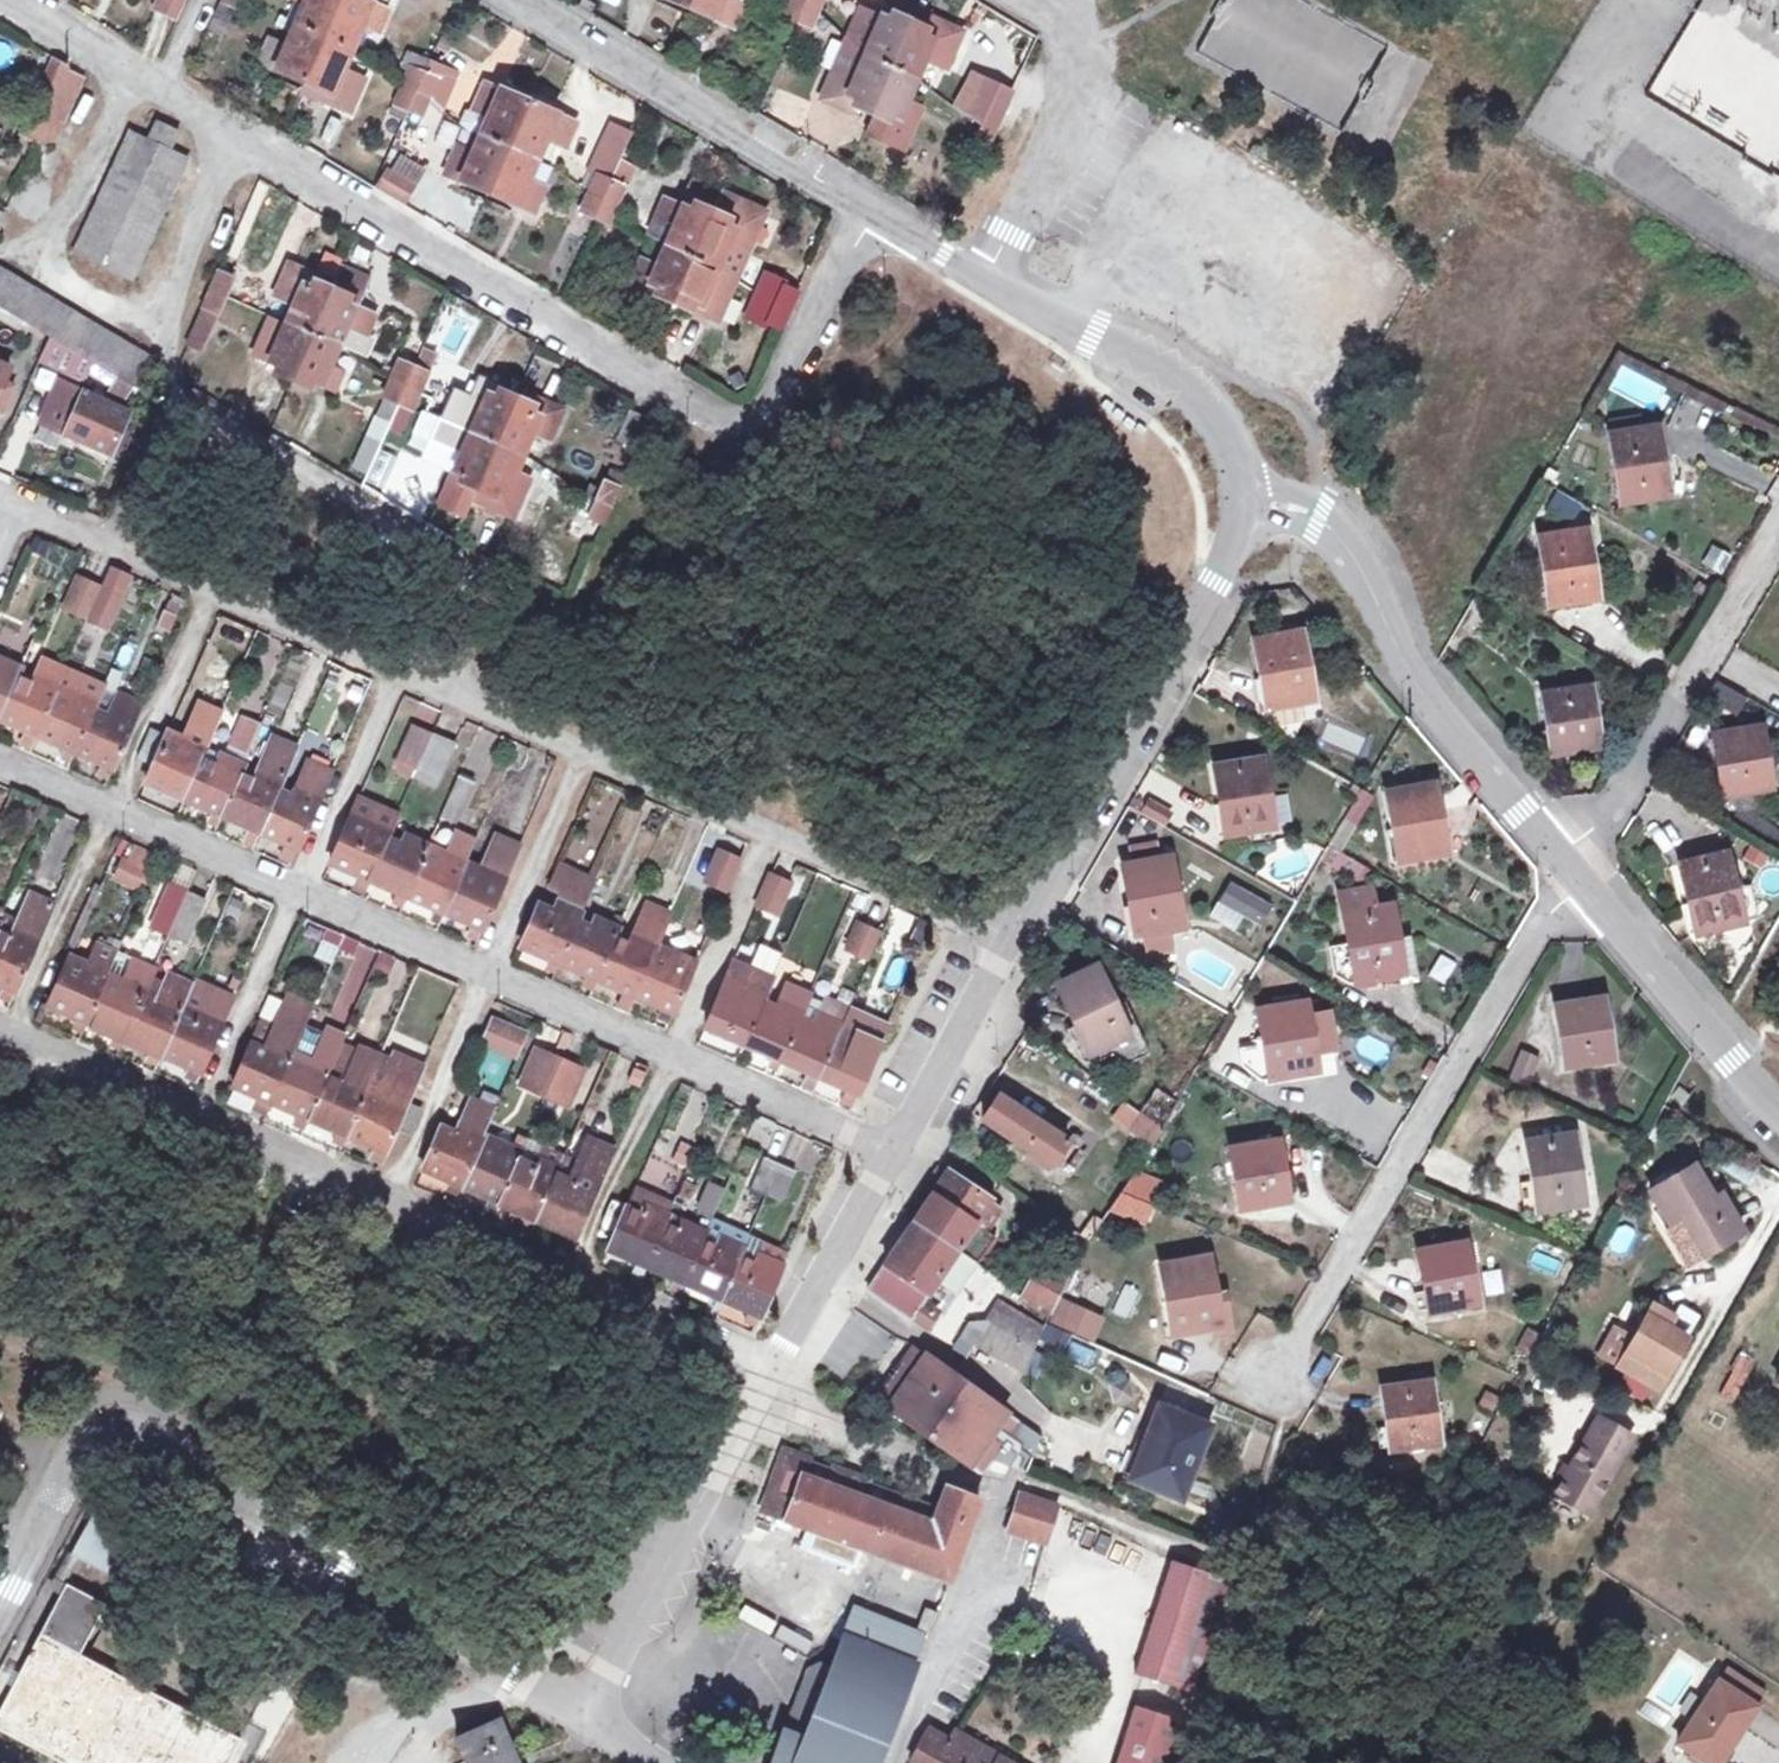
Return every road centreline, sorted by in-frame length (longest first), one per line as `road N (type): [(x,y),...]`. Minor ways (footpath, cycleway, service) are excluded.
road 1 (residential): [(13,0),(762,437),(867,208)]
road 2 (residential): [(25,505),(1019,935)]
road 3 (residential): [(0,758),(902,1146)]
road 4 (residential): [(0,1020),(769,1361)]
road 5 (residential): [(581,1719),(142,1425),(116,1419),(79,1450),(0,1600)]
road 6 (residential): [(1290,1373),(1567,867)]
road 7 (unclassified): [(1244,509),(1314,516),(1355,554),(1441,724),(1567,867)]
road 8 (track): [(780,831),(578,1274)]
road 9 (track): [(597,752),(489,968),(393,1193)]
road 10 (track): [(394,664),(202,1109)]
road 11 (track): [(14,1026),(220,589)]
road 12 (residential): [(1019,935),(1244,509)]
road 13 (residential): [(517,0),(867,208)]
road 14 (residential): [(581,1719),(769,1361)]
road 15 (residential): [(1778,527),(1567,867)]
road 16 (residential): [(984,278),(1194,395),(1237,466),(1244,509)]
road 17 (unclassified): [(1567,867),(1778,1108)]
road 18 (residential): [(769,1361),(902,1146)]
road 19 (residential): [(984,278),(1018,208),(1074,138),(1088,58)]
road 20 (residential): [(902,1146),(1019,935)]
road 21 (residential): [(867,208),(984,278)]

